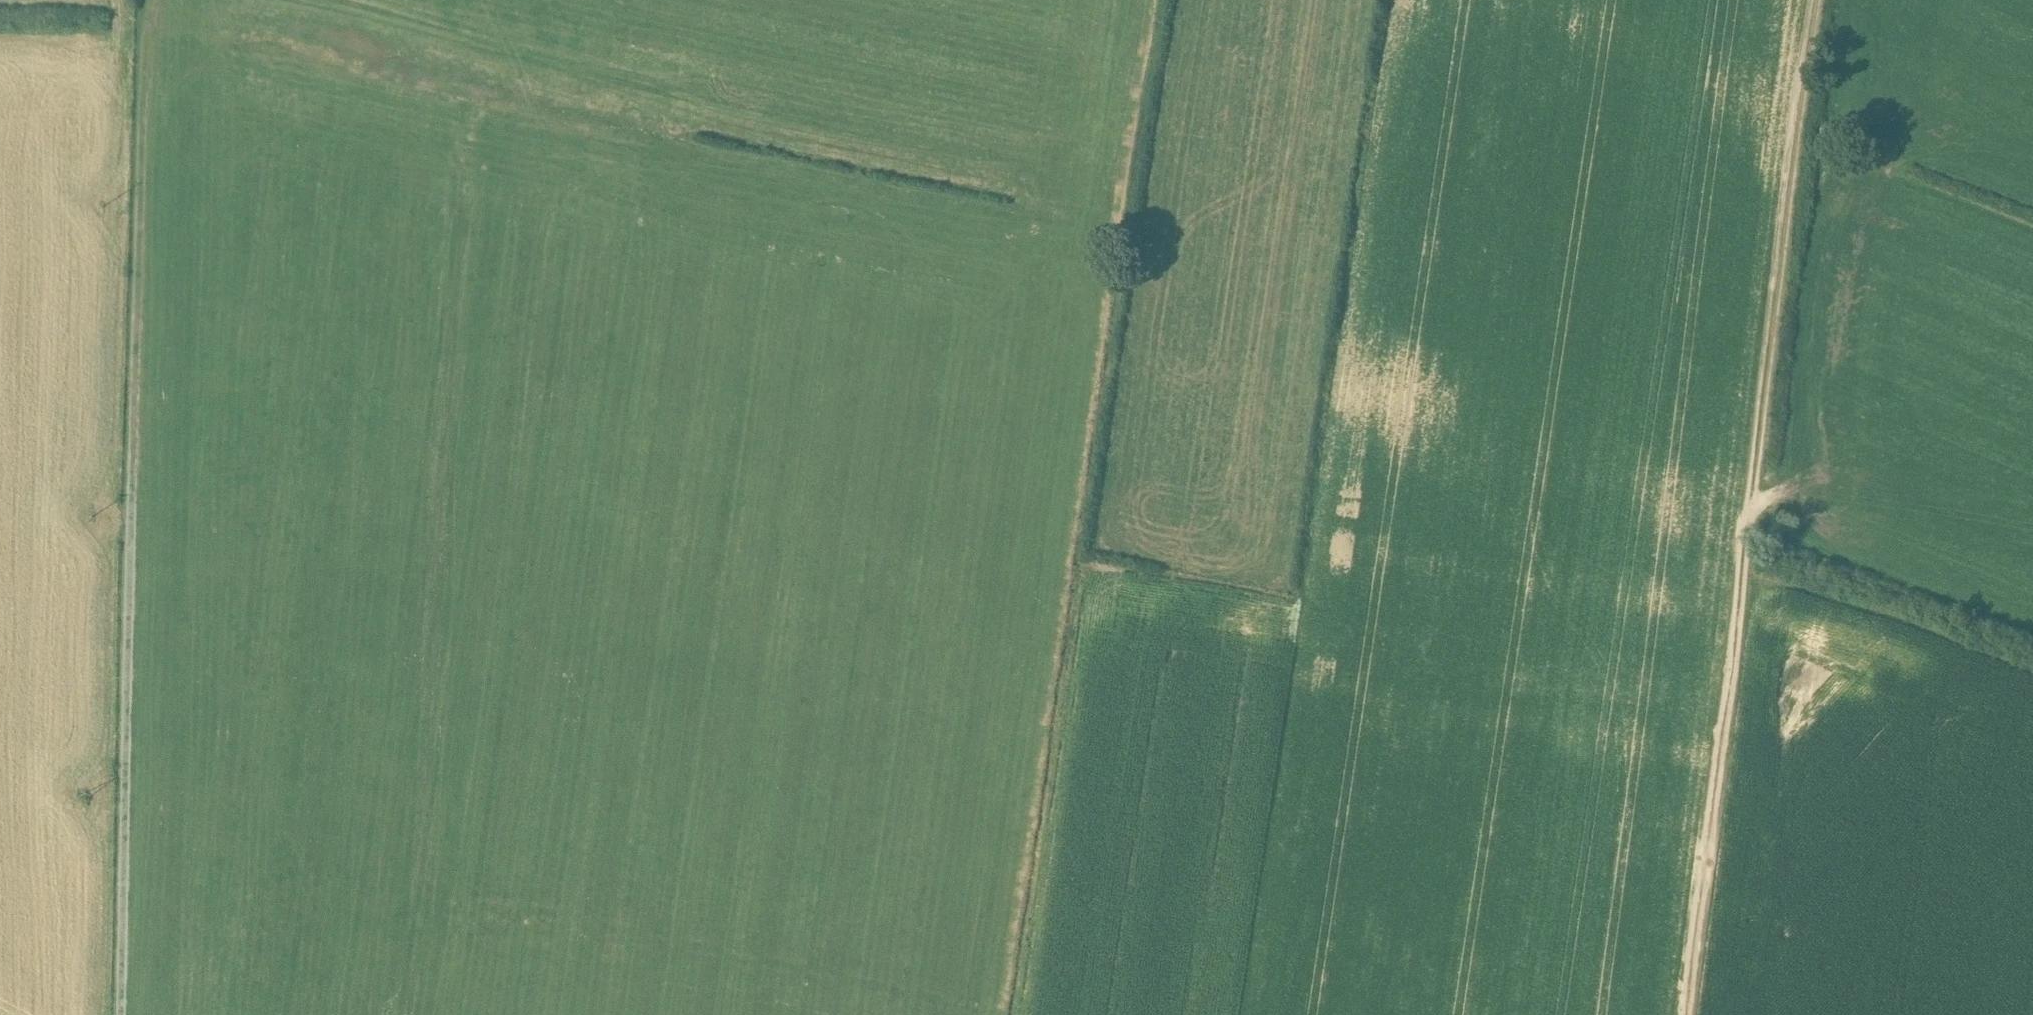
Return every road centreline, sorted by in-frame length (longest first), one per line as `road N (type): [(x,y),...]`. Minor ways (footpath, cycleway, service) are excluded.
road 1 (track): [(1687,1014),(1819,0)]

